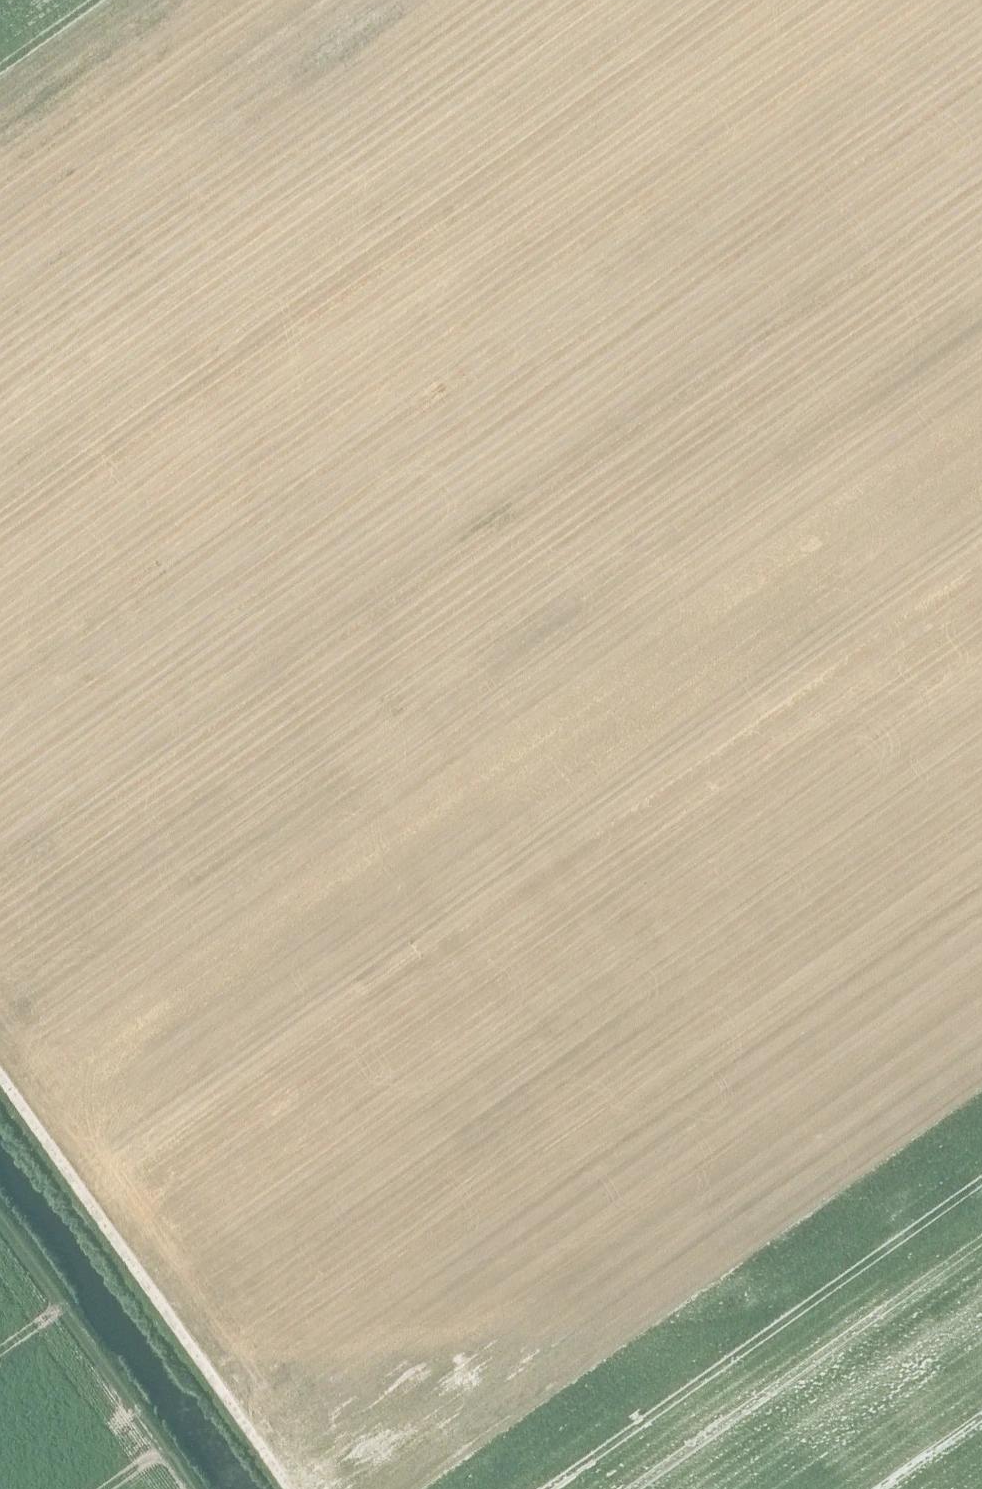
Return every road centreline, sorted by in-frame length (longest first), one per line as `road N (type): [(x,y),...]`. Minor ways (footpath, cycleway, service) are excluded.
road 1 (track): [(0,1071),(292,1488)]

